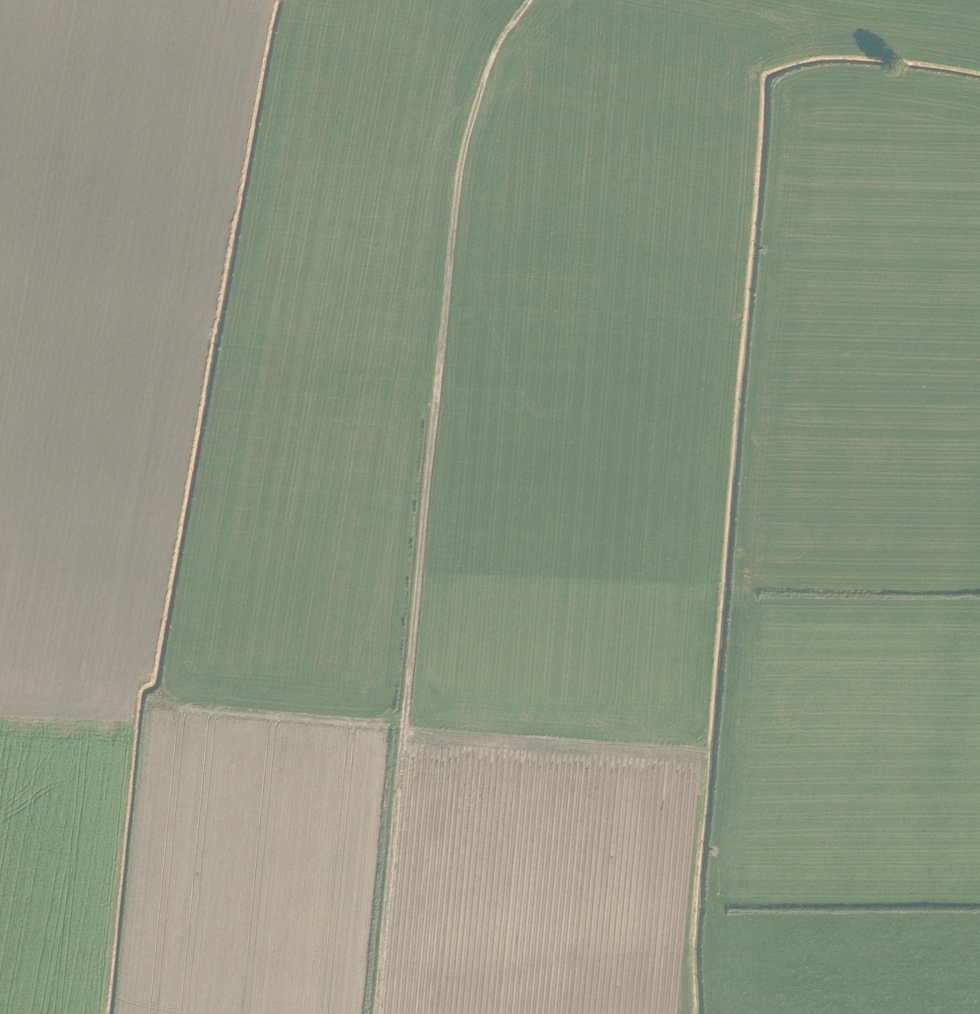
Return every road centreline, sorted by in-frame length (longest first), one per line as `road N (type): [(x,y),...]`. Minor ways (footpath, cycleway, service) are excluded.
road 1 (track): [(380,1013),(466,143),(491,59),(533,0)]

